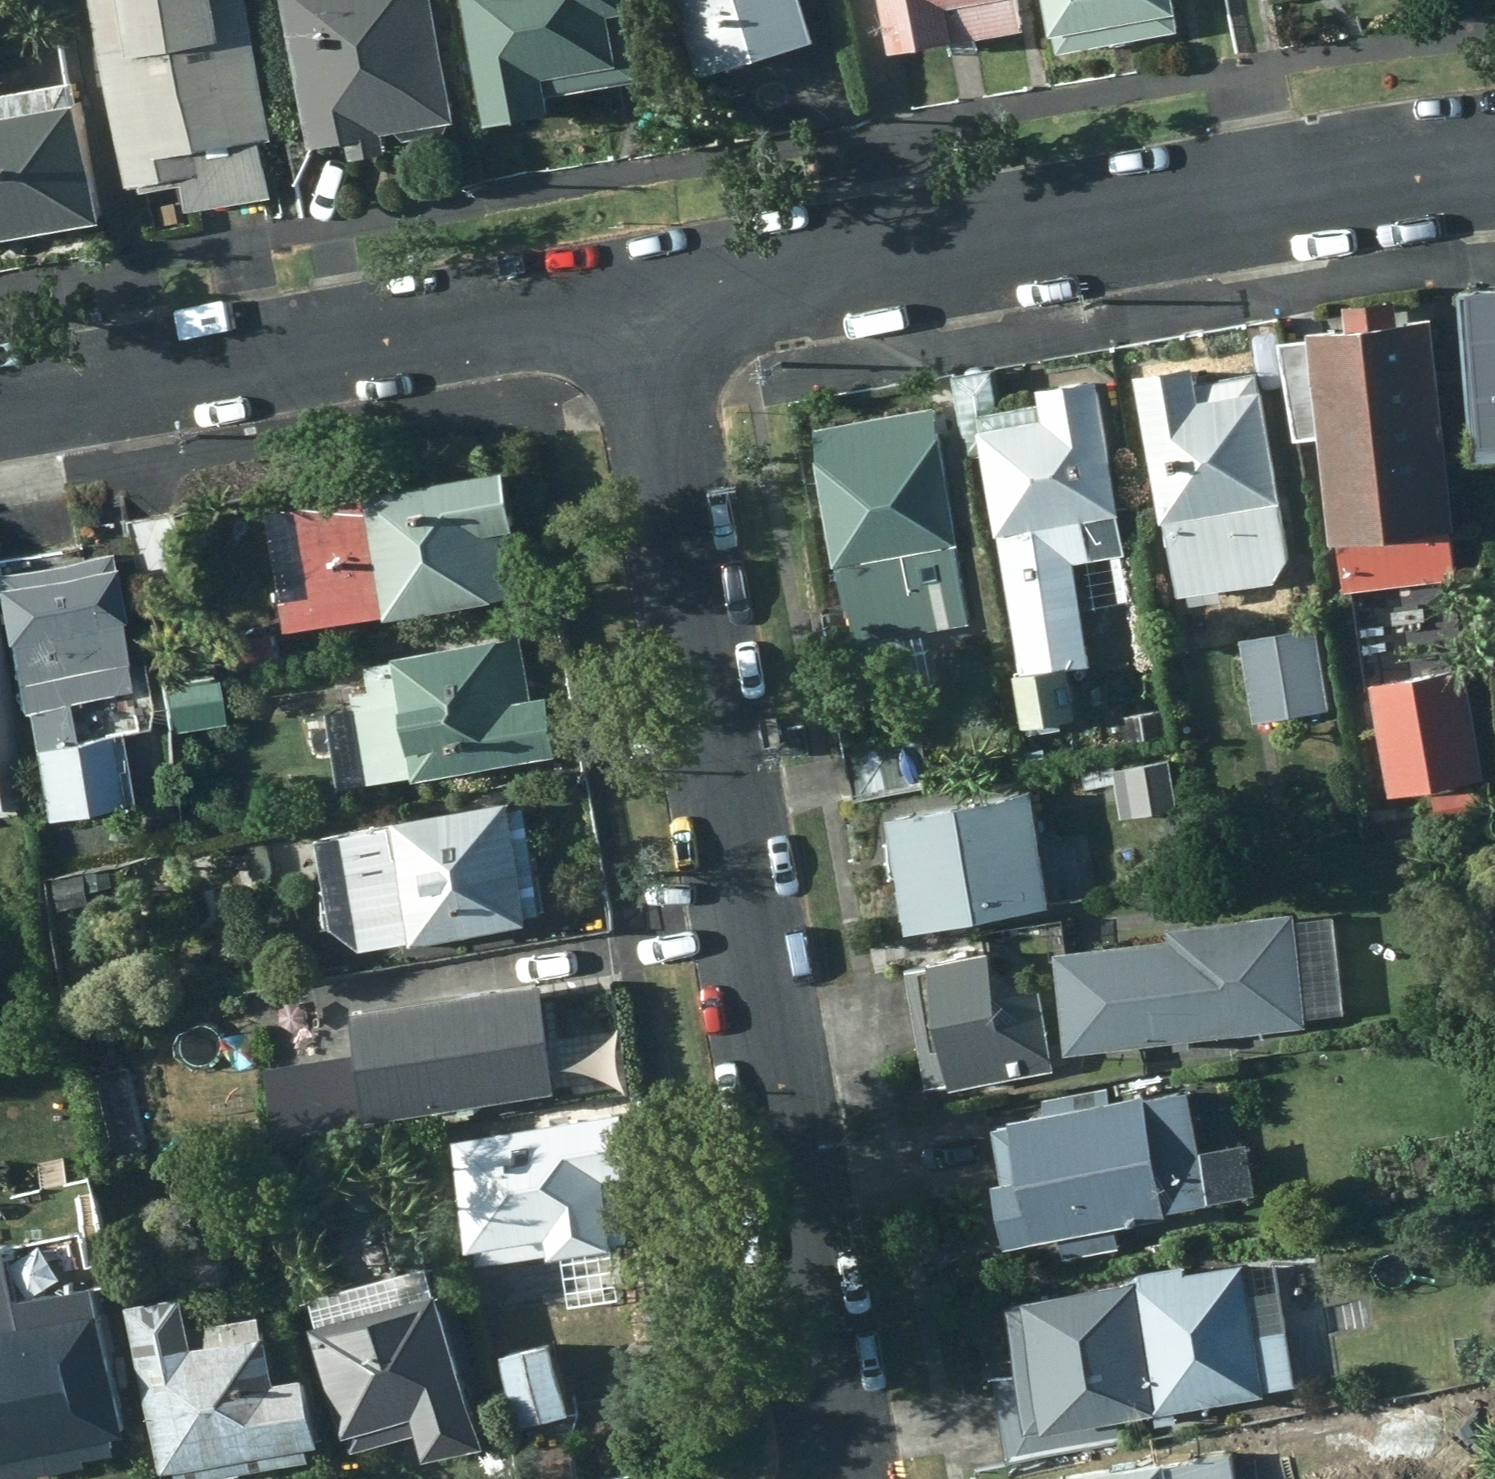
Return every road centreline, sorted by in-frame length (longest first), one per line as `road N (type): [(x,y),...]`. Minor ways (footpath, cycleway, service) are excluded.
road 1 (residential): [(649,309),(839,1478)]
road 2 (residential): [(649,309),(1371,175),(1494,164)]
road 3 (residential): [(0,418),(649,309)]

